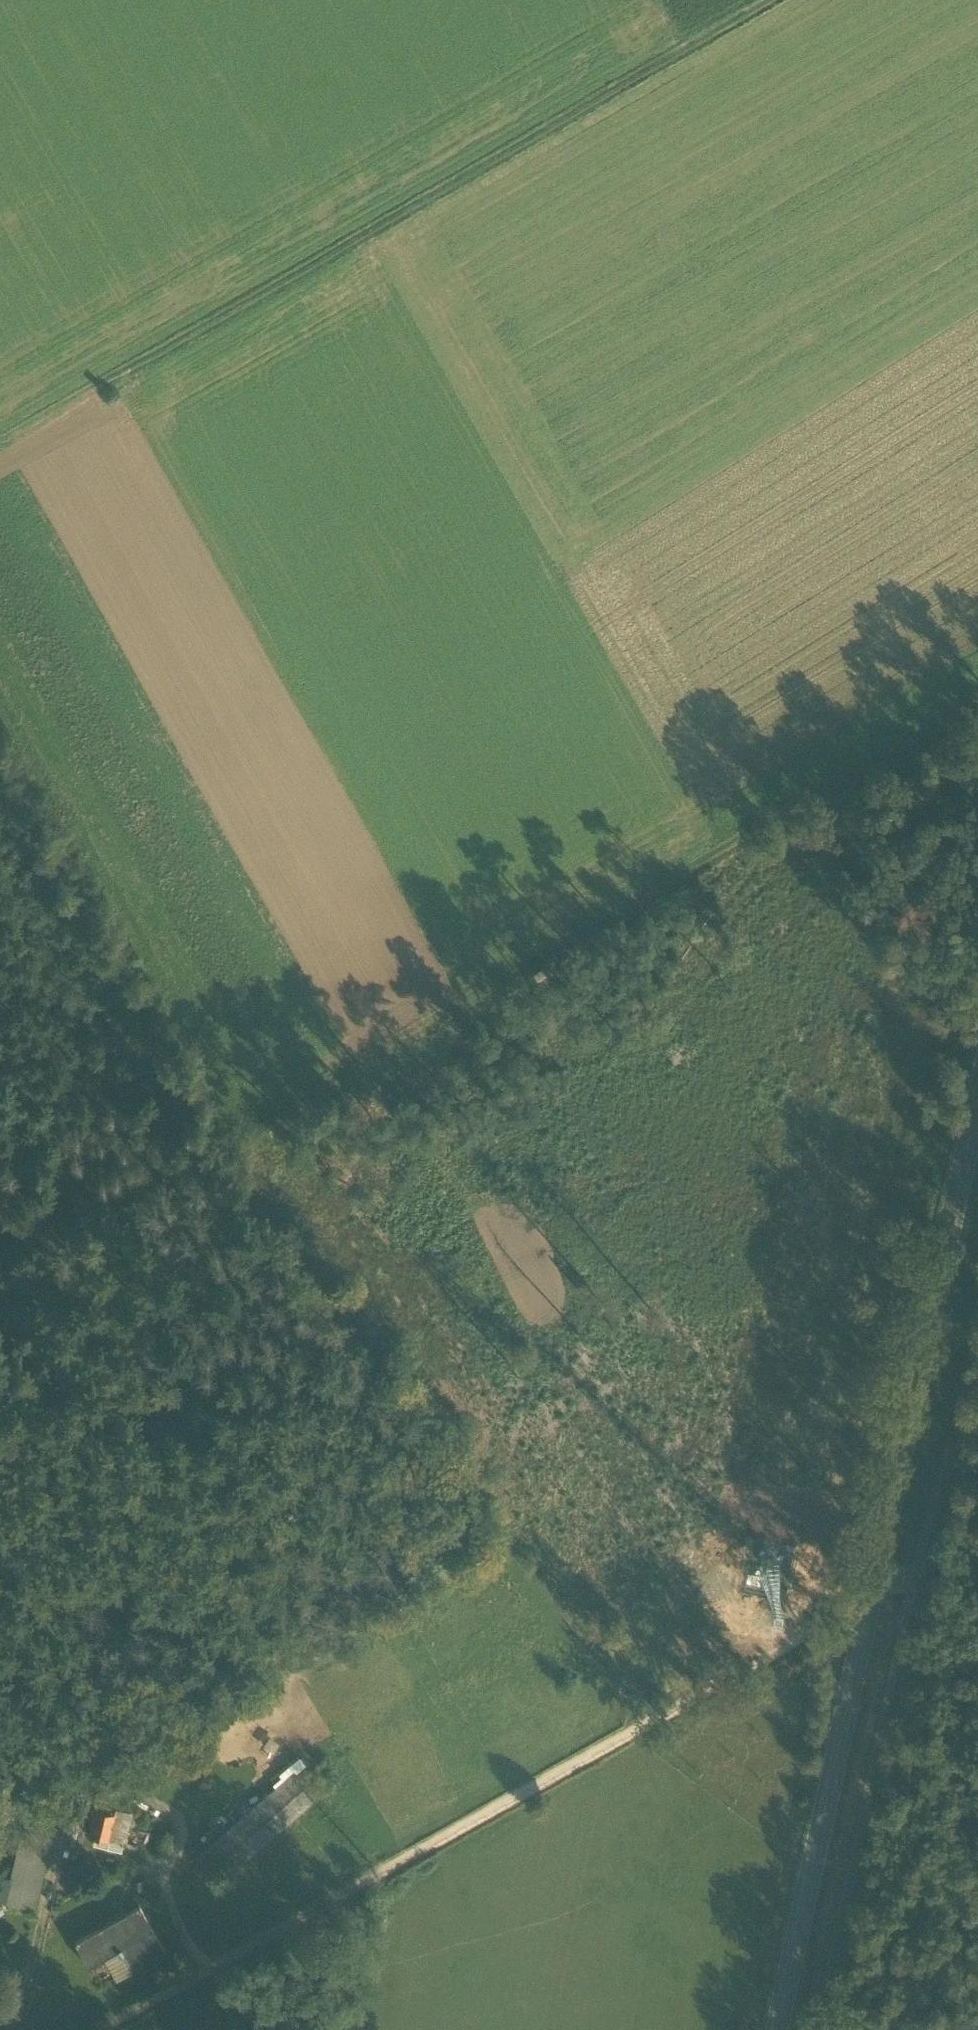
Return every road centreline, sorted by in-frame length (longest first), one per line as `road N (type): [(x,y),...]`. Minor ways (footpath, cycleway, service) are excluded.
road 1 (track): [(977,1532),(102,2029)]
road 2 (primary): [(776,2029),(977,1103)]
road 3 (track): [(781,0),(181,355),(0,451)]
road 4 (track): [(241,1126),(977,709)]
road 5 (track): [(241,1126),(0,701)]
road 6 (track): [(0,1208),(241,1126)]

